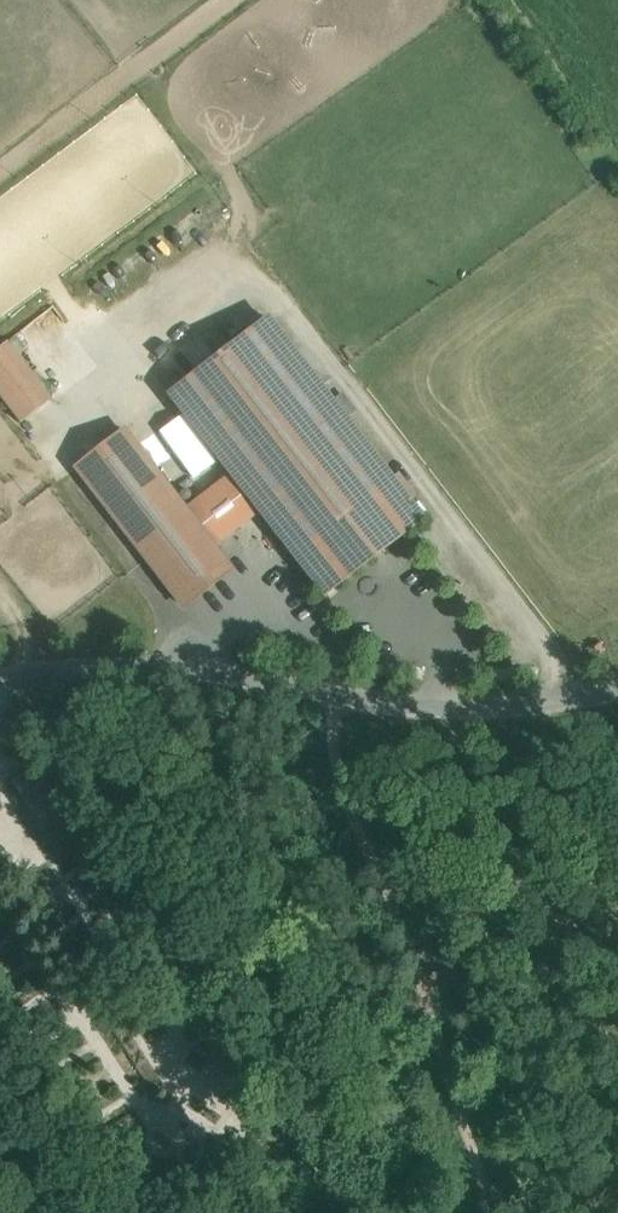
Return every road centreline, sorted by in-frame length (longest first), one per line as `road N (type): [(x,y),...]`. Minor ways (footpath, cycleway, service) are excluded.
road 1 (unclassified): [(617,689),(551,703),(455,707),(182,667),(0,681)]
road 2 (track): [(457,1212),(473,1178),(472,1119),(315,688)]

